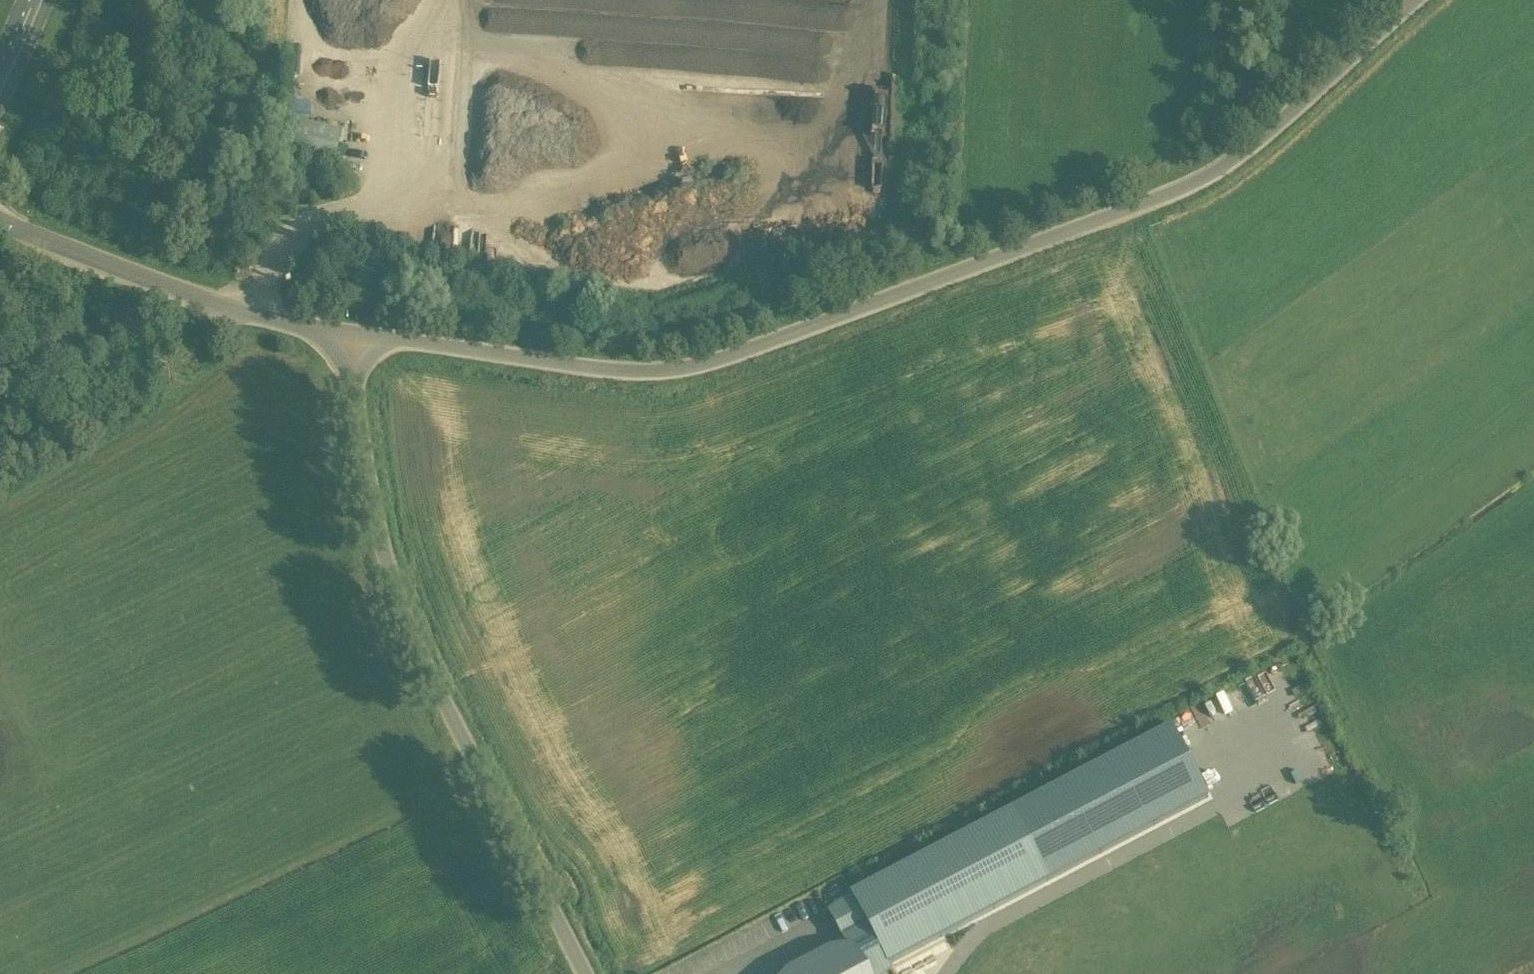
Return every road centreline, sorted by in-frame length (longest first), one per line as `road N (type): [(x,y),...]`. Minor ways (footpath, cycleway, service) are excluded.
road 1 (unclassified): [(353,332),(606,367),(675,367),(727,355),(1192,182),(1229,162),(1411,0)]
road 2 (unclassified): [(596,973),(412,626),(387,563),(353,332)]
road 3 (unclassified): [(353,332),(246,307),(0,217)]

